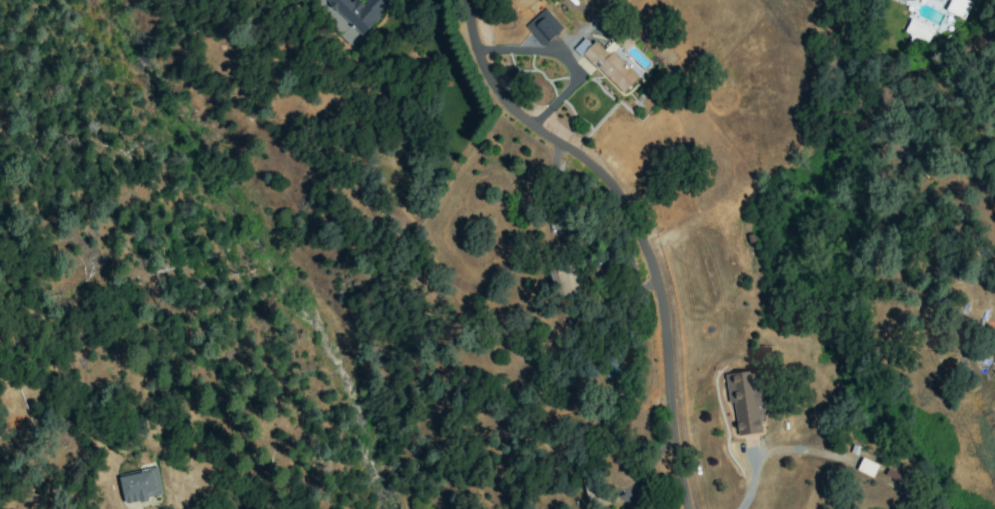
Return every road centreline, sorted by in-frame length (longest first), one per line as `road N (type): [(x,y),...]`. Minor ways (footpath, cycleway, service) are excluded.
road 1 (residential): [(692,508),(668,356),(631,207),(499,89),(471,0)]

